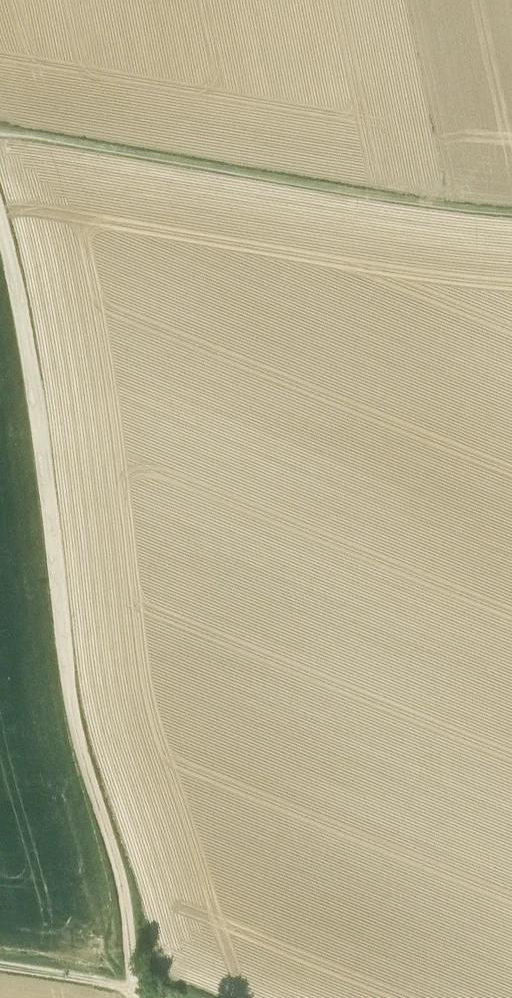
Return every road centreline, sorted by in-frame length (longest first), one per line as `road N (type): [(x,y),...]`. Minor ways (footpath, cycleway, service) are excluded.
road 1 (track): [(134,985),(123,896),(74,721),(23,321),(0,214)]
road 2 (track): [(0,130),(511,212)]
road 3 (track): [(0,965),(134,985)]

